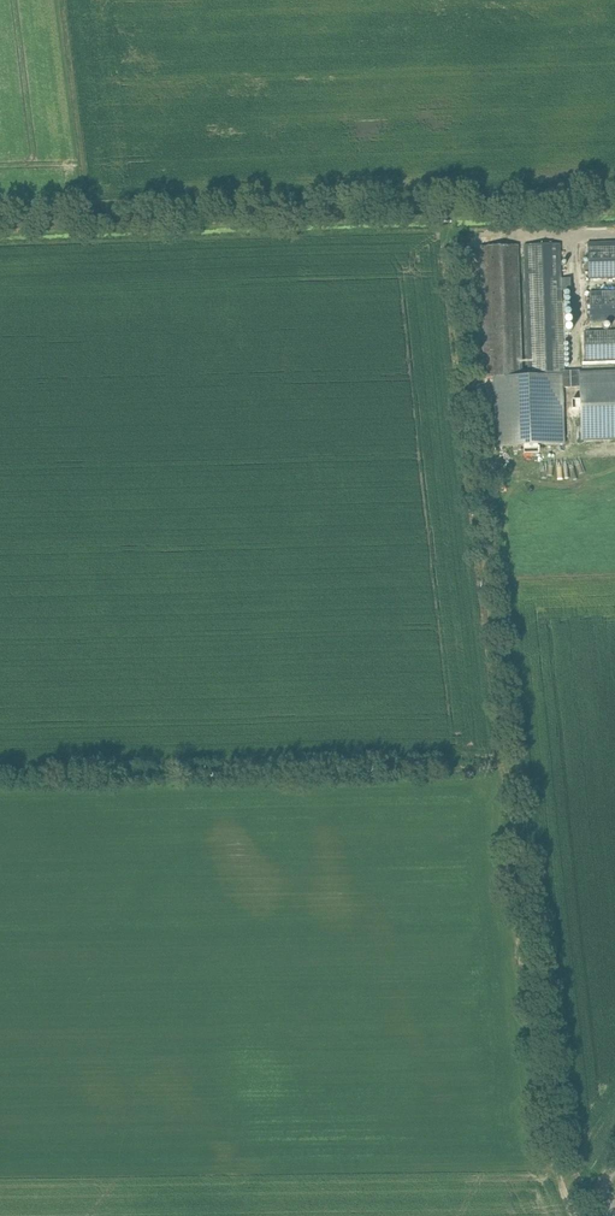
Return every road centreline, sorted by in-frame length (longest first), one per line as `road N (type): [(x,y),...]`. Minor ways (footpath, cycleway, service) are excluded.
road 1 (track): [(0,222),(614,203)]

